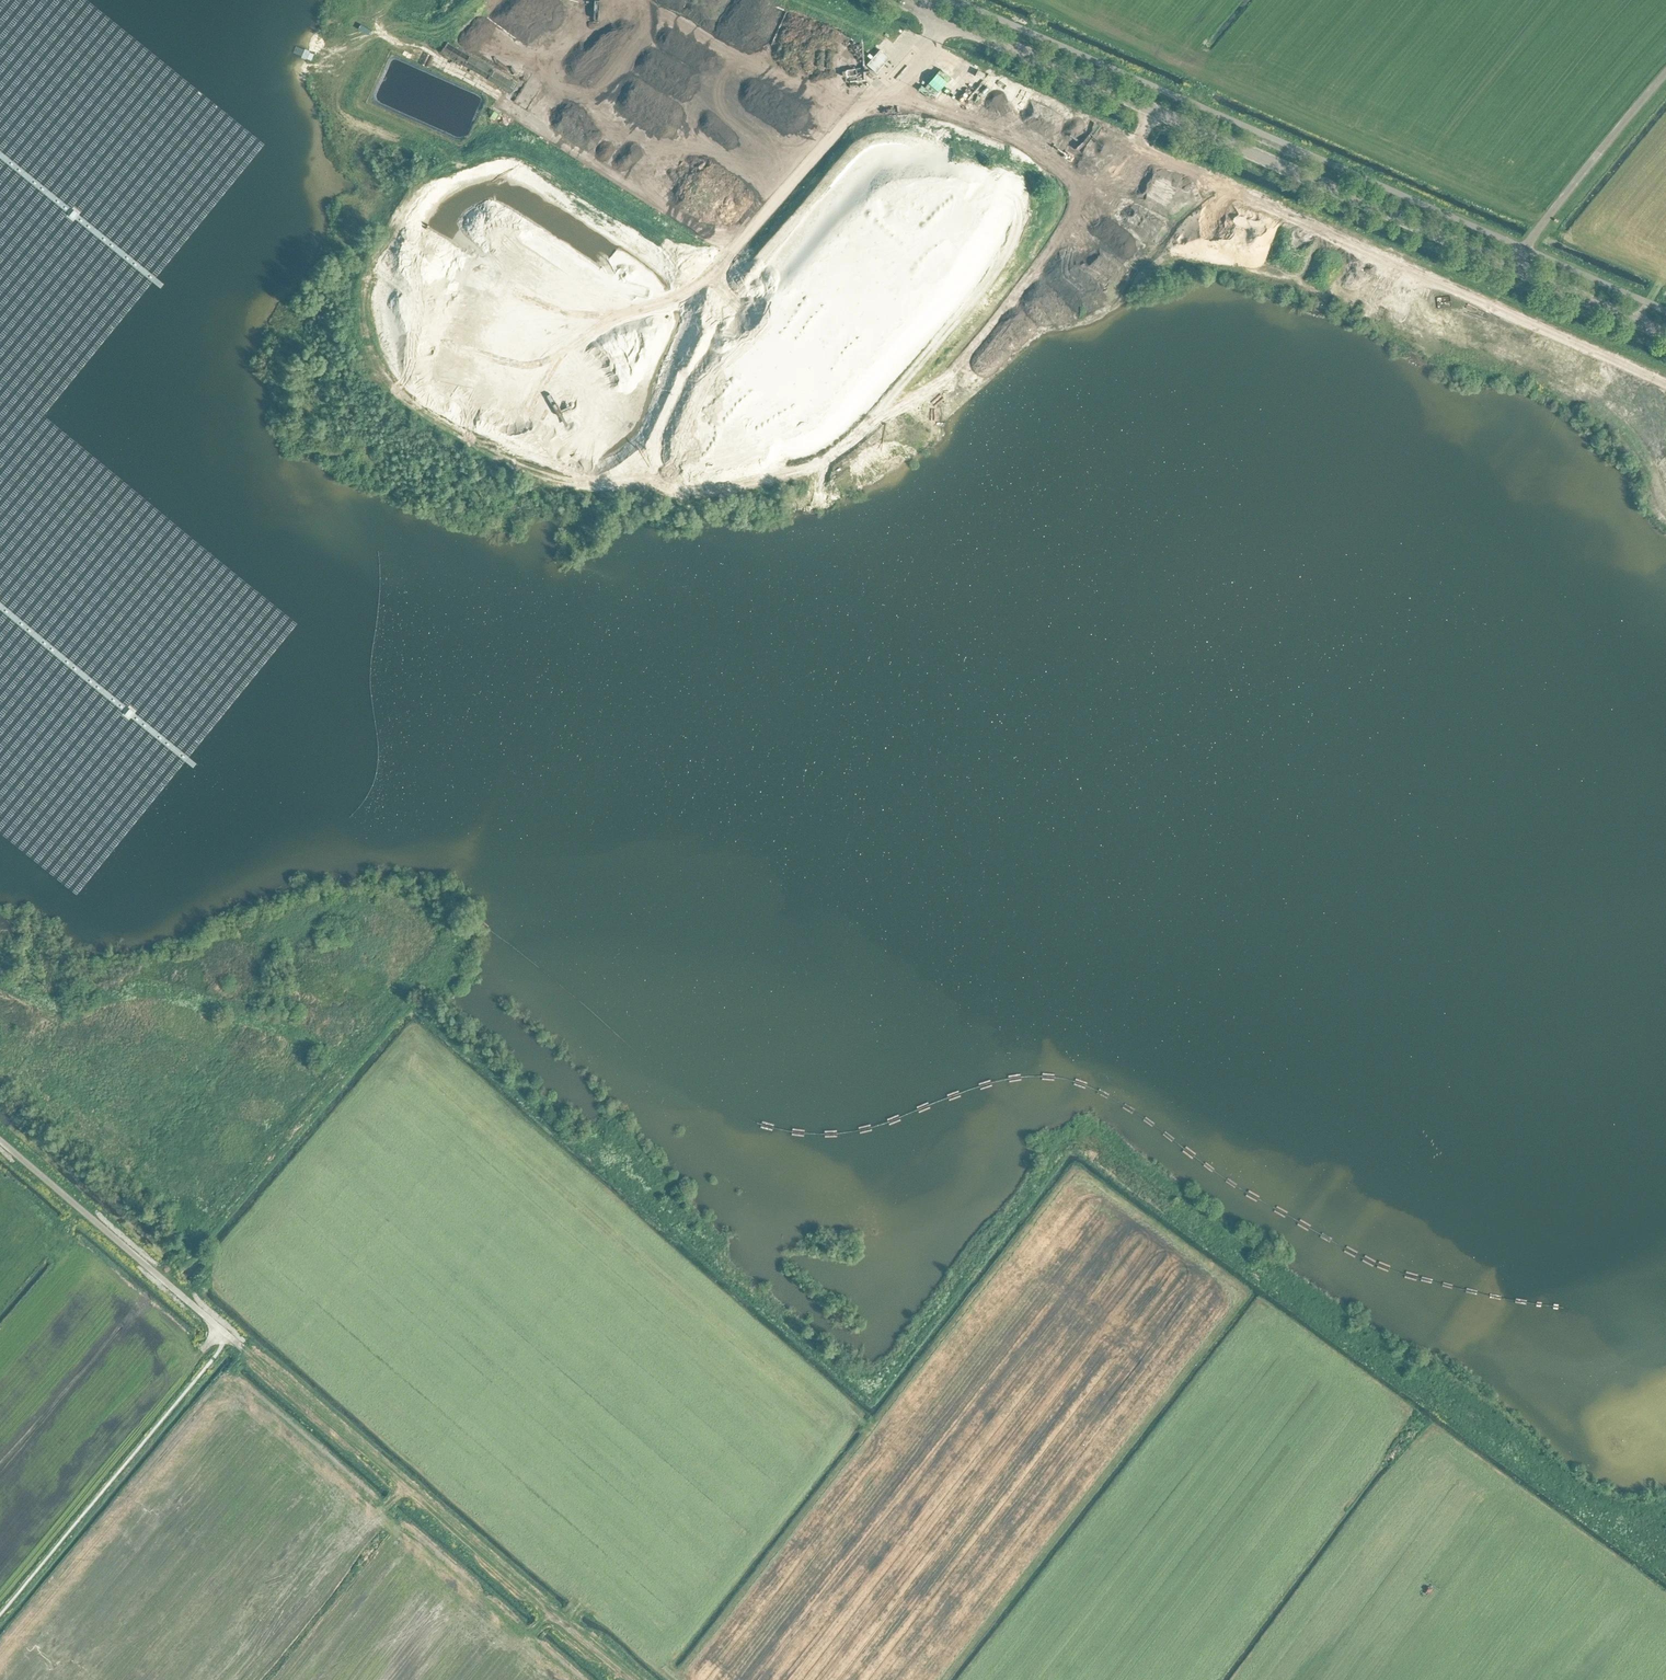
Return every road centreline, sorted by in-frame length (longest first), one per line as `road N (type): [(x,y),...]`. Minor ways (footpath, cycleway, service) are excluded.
road 1 (secondary): [(1510,271),(906,0)]
road 2 (track): [(1133,142),(1665,382)]
road 3 (track): [(241,1346),(623,1679)]
road 4 (unclassified): [(0,1139),(241,1346)]
road 5 (unclassified): [(1510,271),(1665,79)]
road 6 (track): [(1092,192),(937,381)]
road 7 (track): [(882,93),(986,134),(1092,192)]
road 8 (track): [(732,251),(882,93)]
road 9 (secondary): [(1665,338),(1510,271)]

